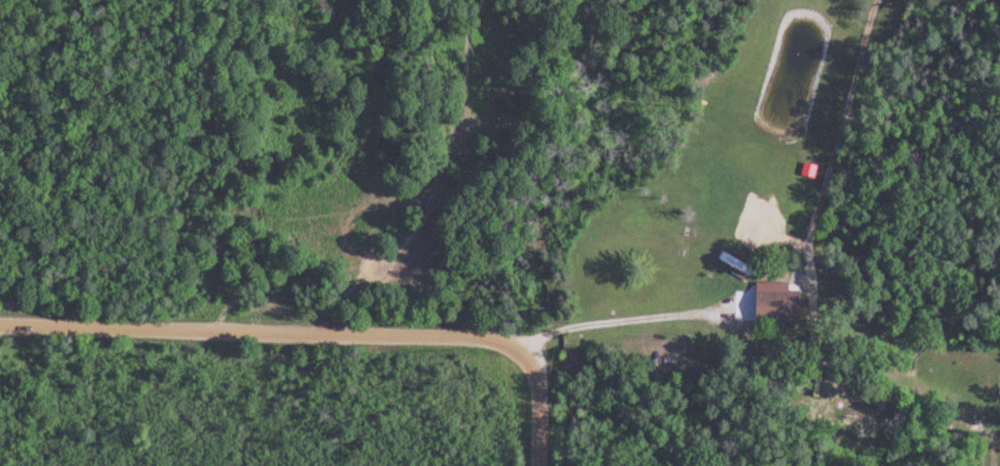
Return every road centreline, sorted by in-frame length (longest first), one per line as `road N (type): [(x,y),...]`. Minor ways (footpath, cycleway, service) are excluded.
road 1 (residential): [(526,348),(497,341),(0,332)]
road 2 (residential): [(407,0),(428,62),(473,117),(521,156),(564,211),(586,262),(542,290),(526,348)]
road 3 (residential): [(526,348),(538,361),(540,465)]

